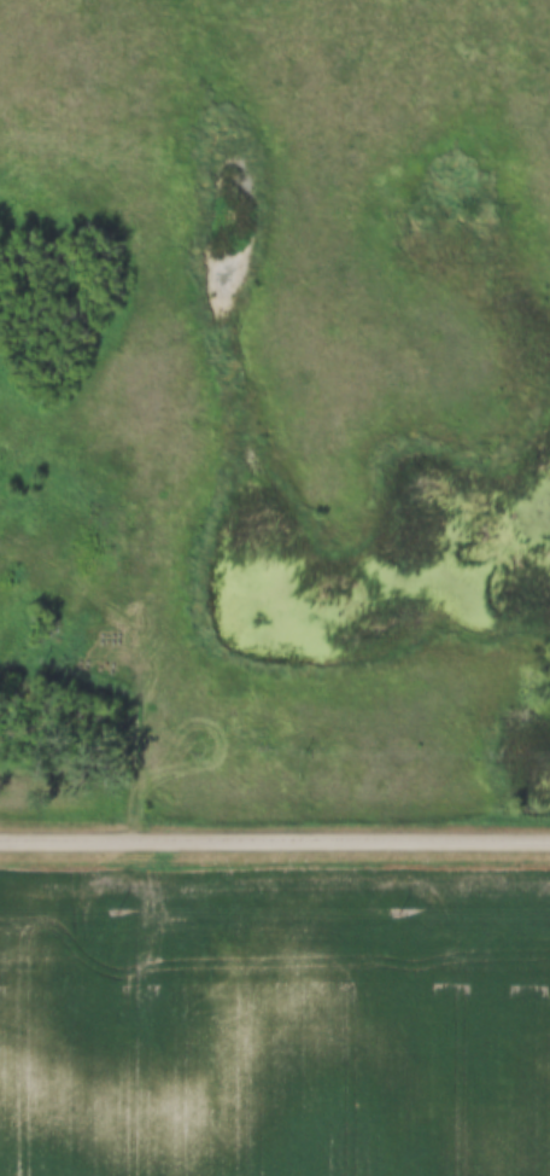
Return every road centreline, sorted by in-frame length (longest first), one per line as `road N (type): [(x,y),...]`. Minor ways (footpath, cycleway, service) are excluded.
road 1 (residential): [(0,840),(549,841)]

